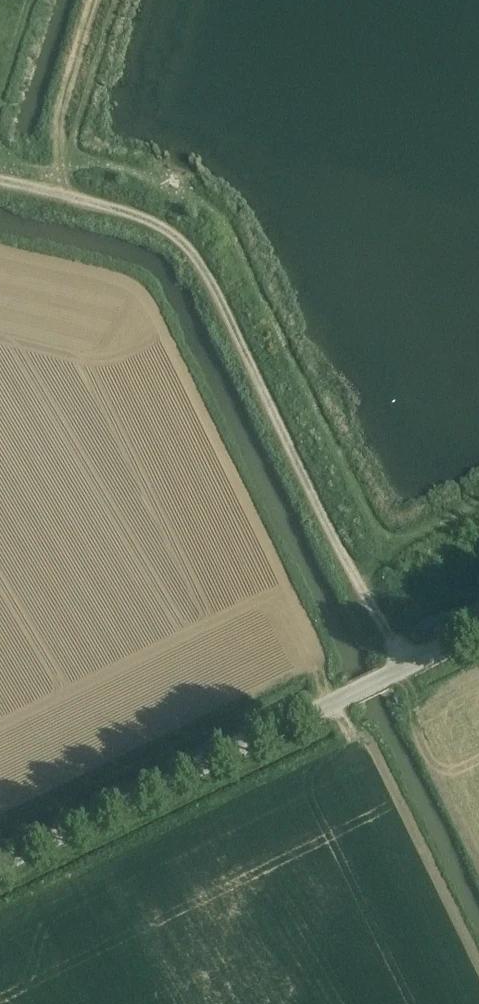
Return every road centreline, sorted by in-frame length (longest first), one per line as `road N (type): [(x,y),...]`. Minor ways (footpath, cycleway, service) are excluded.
road 1 (track): [(400,669),(195,253),(151,219),(0,184)]
road 2 (unclassified): [(0,864),(478,630)]

